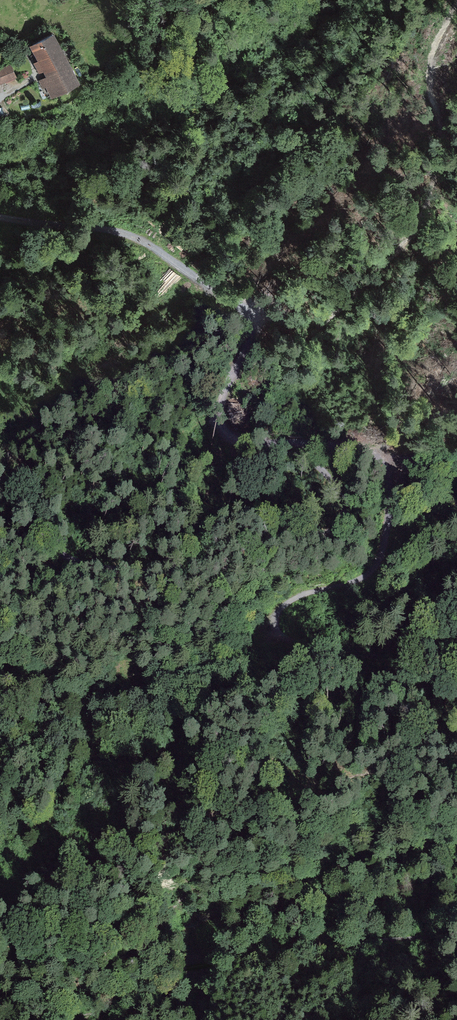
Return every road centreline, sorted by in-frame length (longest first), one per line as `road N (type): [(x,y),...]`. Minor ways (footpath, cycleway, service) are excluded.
road 1 (track): [(456,650),(427,662),(346,655),(275,638),(269,621),(281,604),(372,575),(395,491),(387,462),(359,445),(276,445)]
road 2 (track): [(0,523),(76,562),(136,571),(337,531),(346,506),(341,492),(320,466),(276,445)]
road 3 (track): [(276,445),(231,435),(218,415),(253,338),(240,299),(126,234),(0,217)]
road 4 (track): [(414,938),(211,964)]

